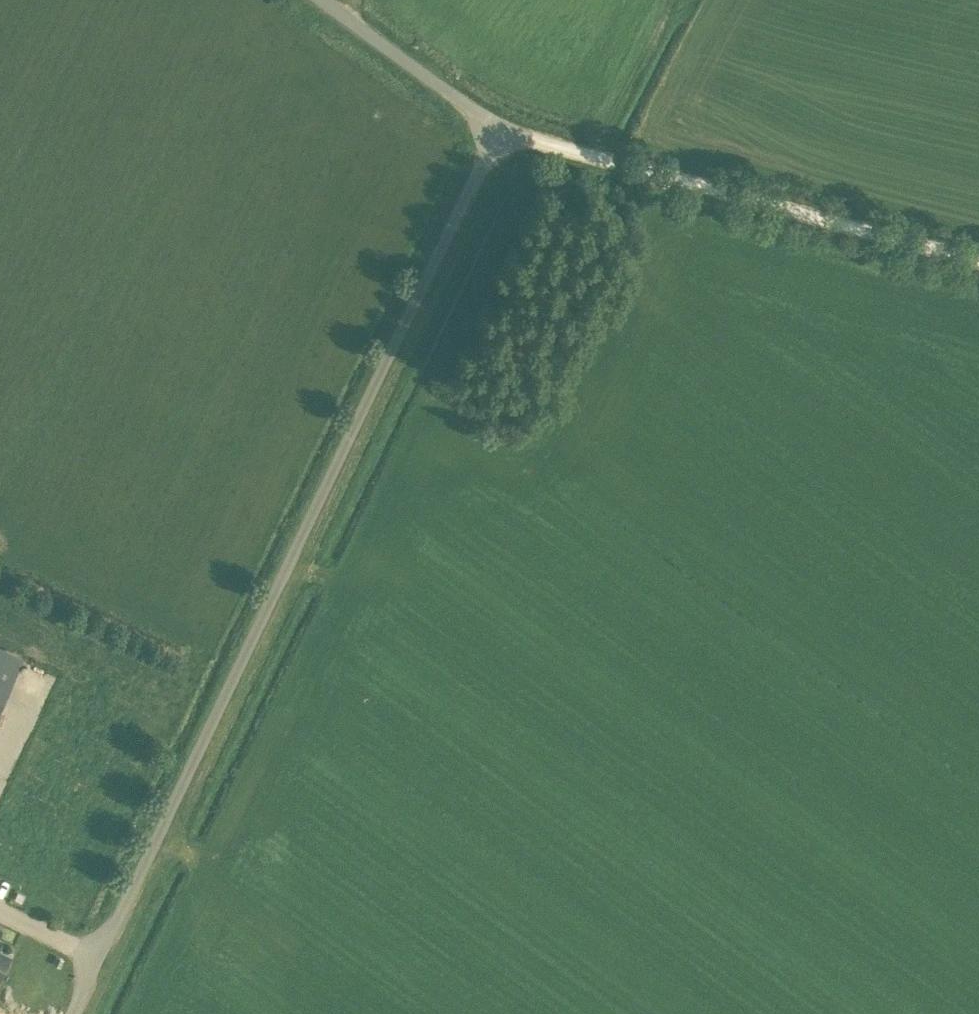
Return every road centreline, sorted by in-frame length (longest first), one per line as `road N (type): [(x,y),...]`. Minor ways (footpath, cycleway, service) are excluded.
road 1 (unclassified): [(69,1013),(496,132)]
road 2 (unclassified): [(978,260),(496,132)]
road 3 (unclassified): [(496,132),(329,0)]

